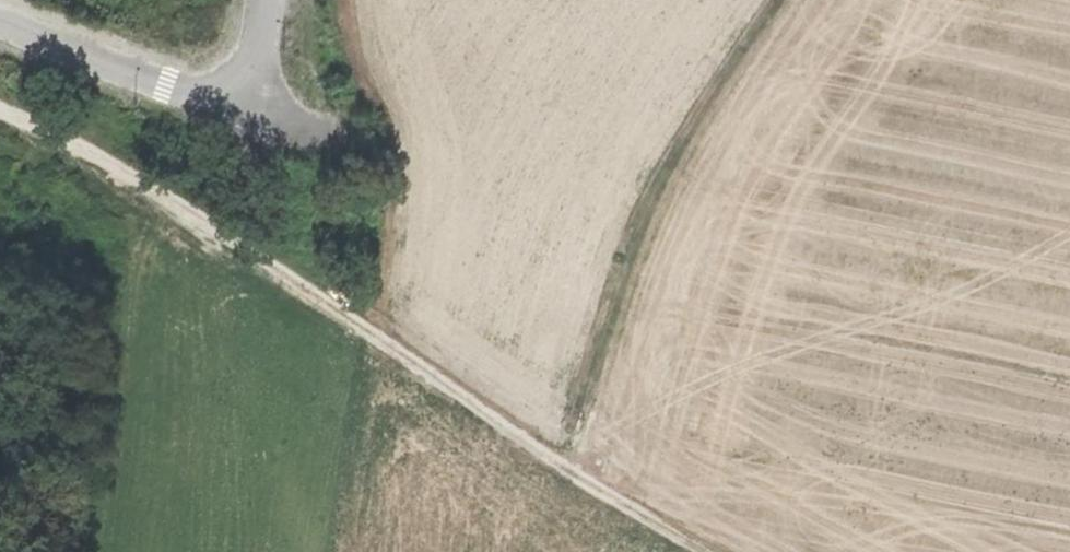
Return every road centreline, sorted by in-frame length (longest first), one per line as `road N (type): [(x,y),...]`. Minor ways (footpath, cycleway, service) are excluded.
road 1 (track): [(698,551),(572,483),(223,235),(47,125),(0,110)]
road 2 (track): [(780,0),(686,137),(572,483)]
road 3 (unclassified): [(242,109),(0,15)]

